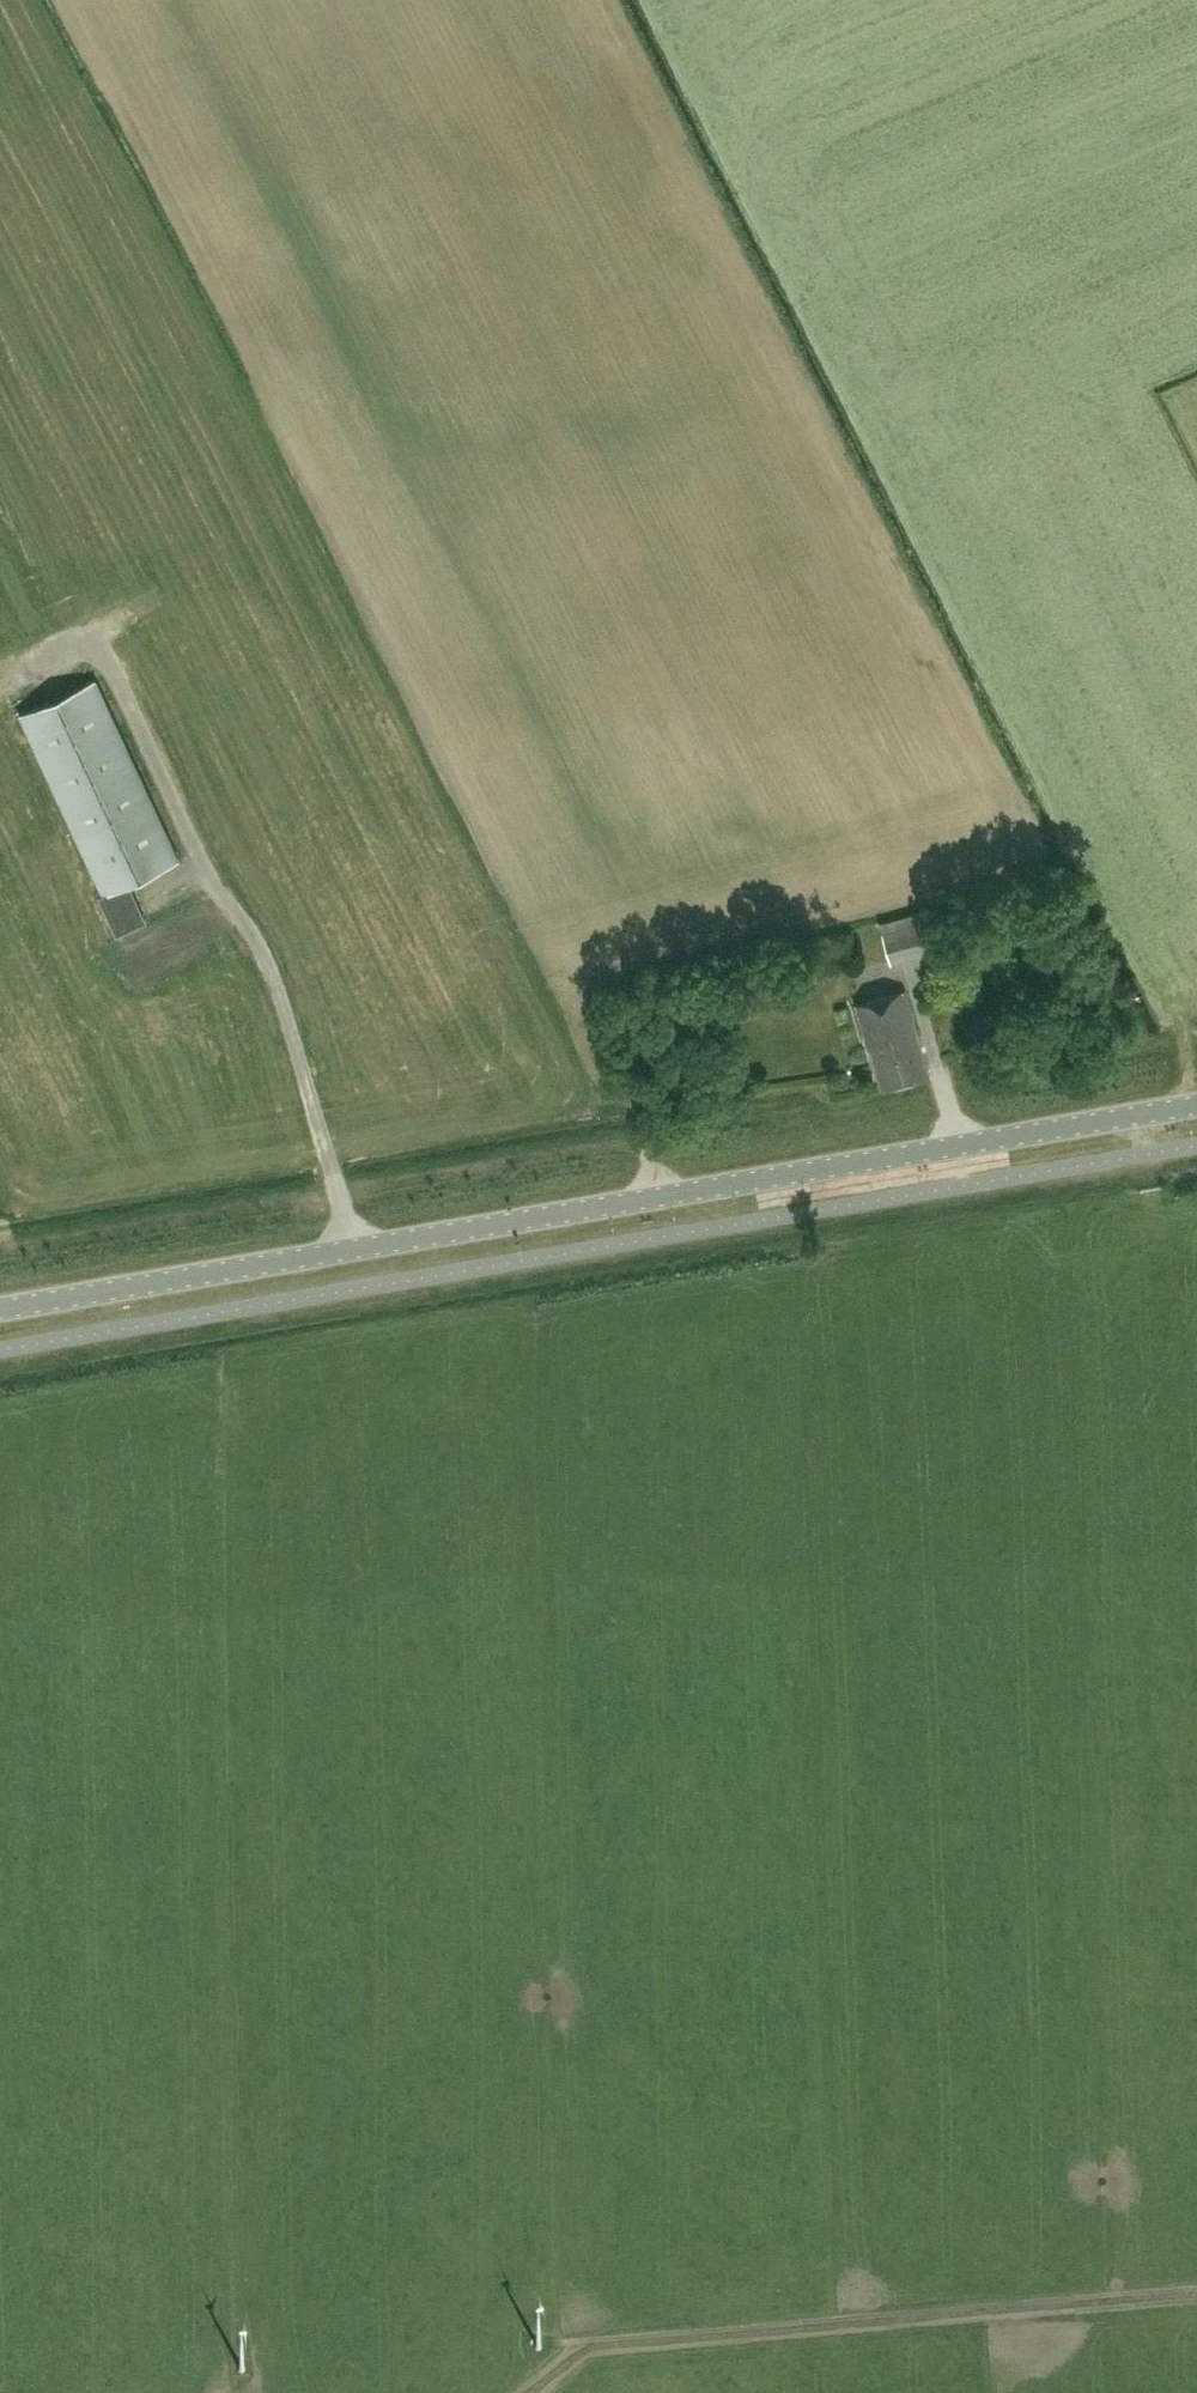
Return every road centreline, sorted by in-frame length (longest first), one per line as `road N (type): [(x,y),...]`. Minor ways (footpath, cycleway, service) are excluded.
road 1 (unclassified): [(1196,1106),(0,1309)]
road 2 (track): [(1196,2301),(573,2355),(525,2392)]

